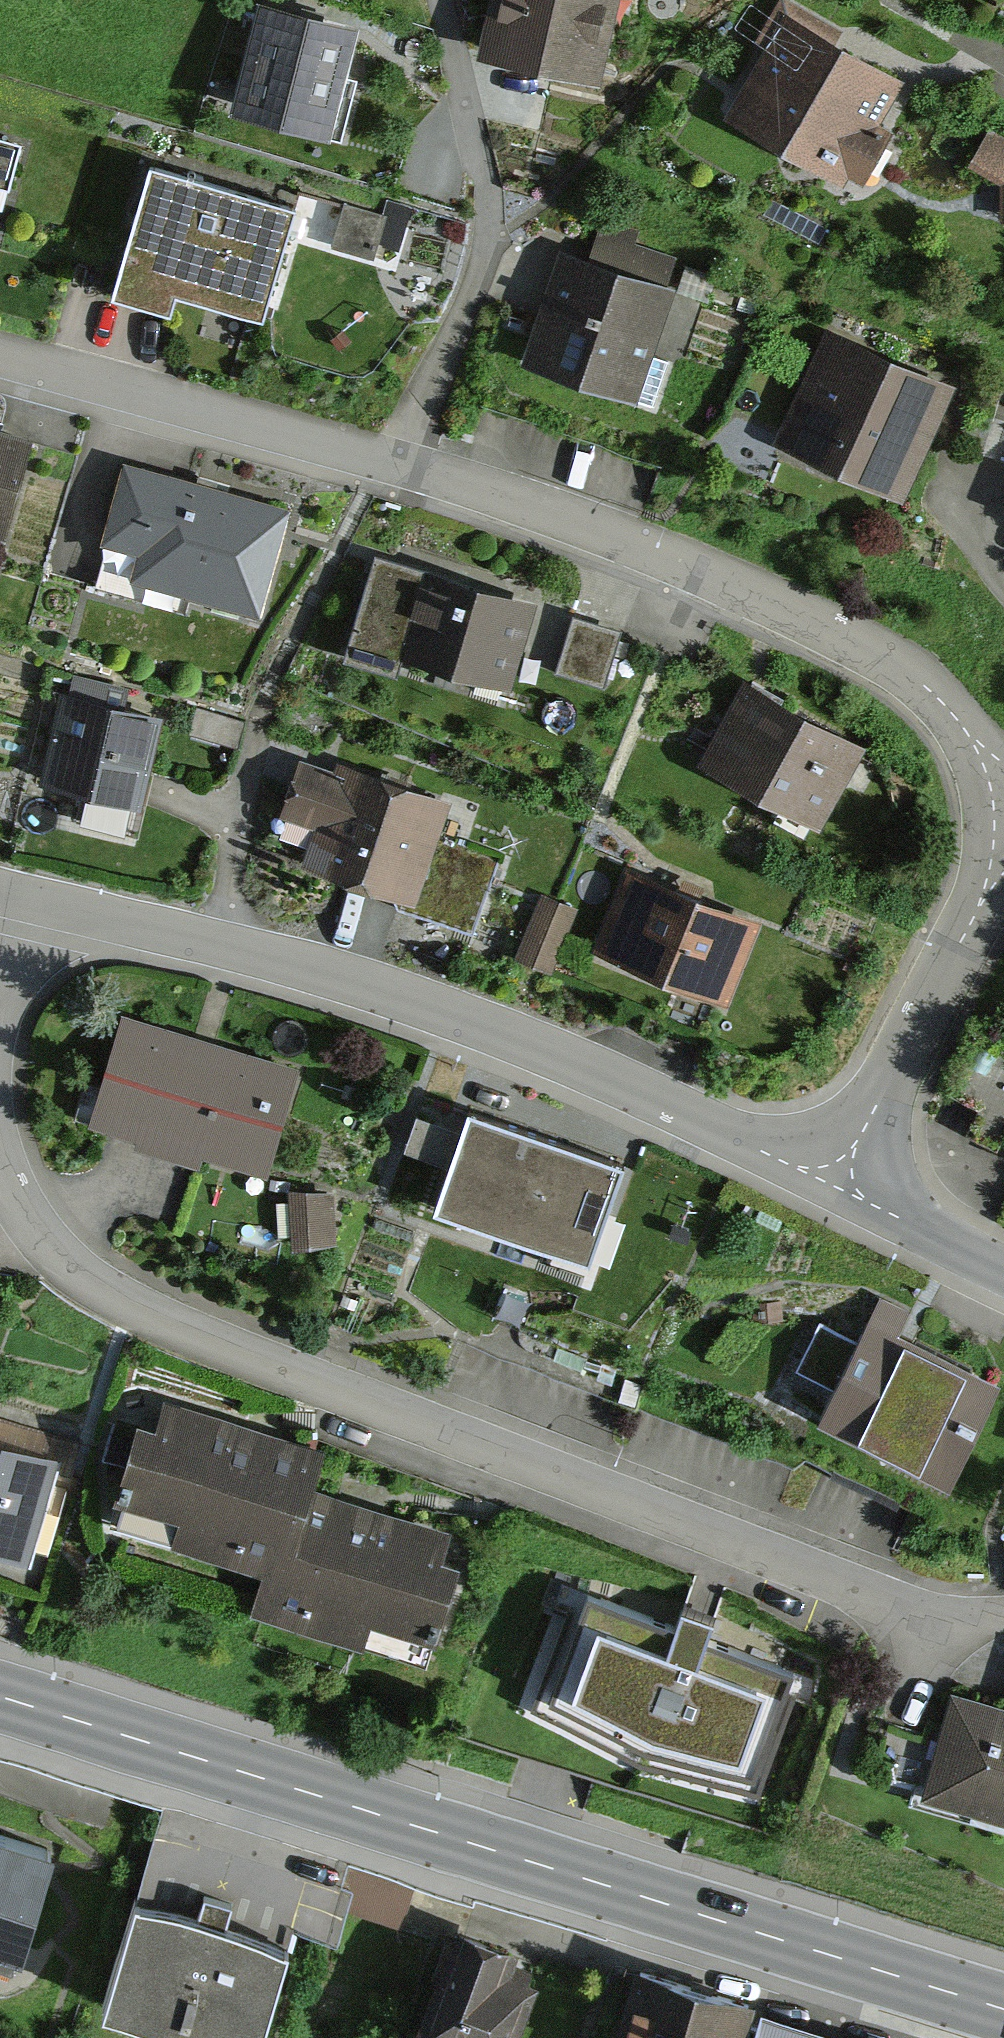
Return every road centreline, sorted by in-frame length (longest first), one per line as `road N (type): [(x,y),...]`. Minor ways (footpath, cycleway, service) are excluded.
road 1 (residential): [(0,1153),(41,1234),(89,1281),(164,1324),(914,1610),(1003,1615)]
road 2 (residential): [(1003,780),(891,661),(680,561),(383,457),(0,356)]
road 3 (secondary): [(0,1696),(1003,2011)]
road 4 (unclassified): [(20,898),(215,941),(433,1006),(834,1180)]
road 5 (track): [(383,457),(490,242),(482,169),(441,0)]
road 6 (residential): [(834,1180),(1003,847)]
road 7 (unclassified): [(834,1180),(1003,1270)]

